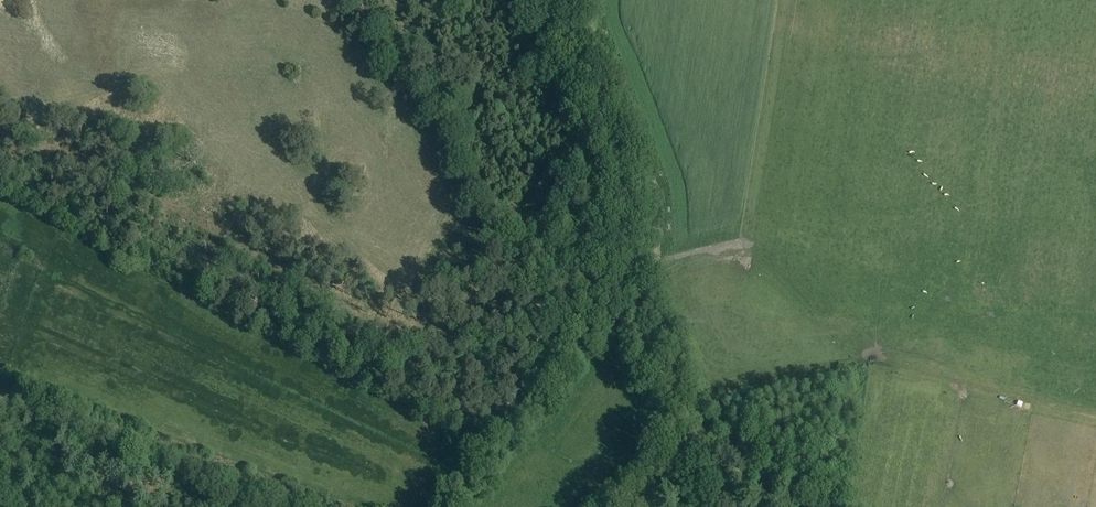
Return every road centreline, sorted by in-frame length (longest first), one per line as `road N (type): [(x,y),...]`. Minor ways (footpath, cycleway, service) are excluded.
road 1 (unclassified): [(0,395),(314,506)]
road 2 (track): [(632,297),(687,419),(785,506)]

